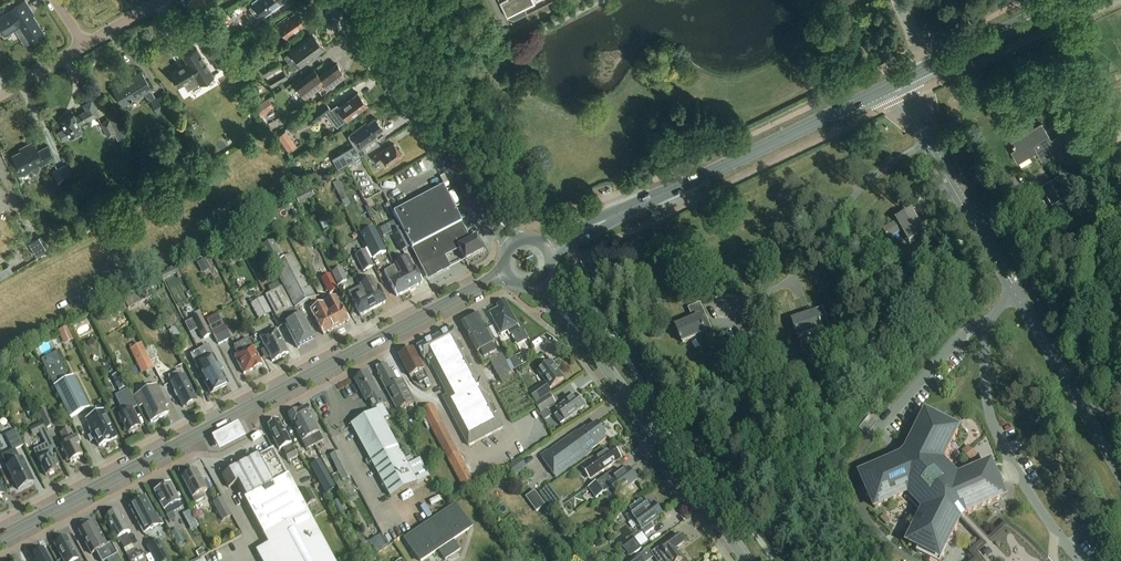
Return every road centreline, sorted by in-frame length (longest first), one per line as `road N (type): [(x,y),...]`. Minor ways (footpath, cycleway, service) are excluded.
road 1 (primary): [(505,273),(0,537)]
road 2 (primary): [(607,221),(895,85)]
road 3 (residential): [(1079,560),(1024,483),(988,413),(985,323),(1015,288)]
road 4 (unclassified): [(512,244),(330,0)]
road 5 (tertiary): [(748,560),(579,332)]
road 6 (unclassified): [(1015,288),(895,85)]
road 7 (unclassified): [(1120,470),(1015,288)]
road 8 (primary): [(895,85),(1074,0)]

